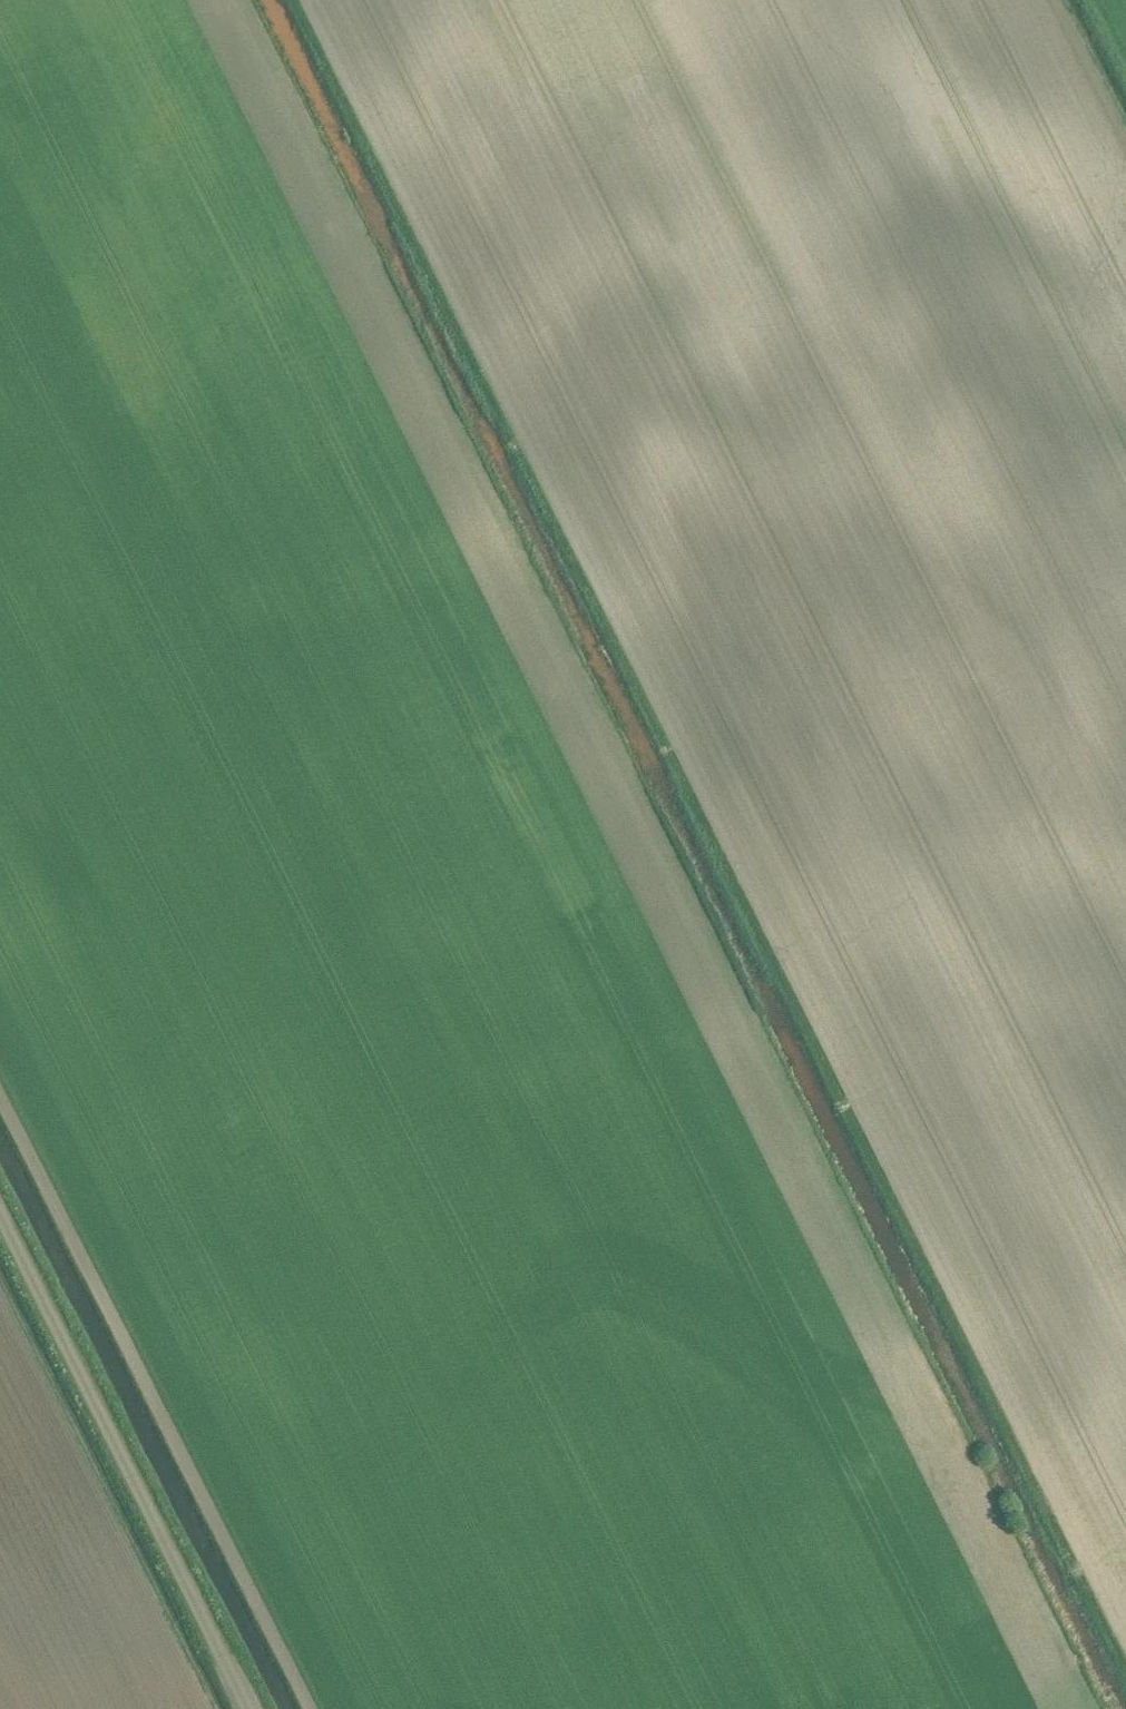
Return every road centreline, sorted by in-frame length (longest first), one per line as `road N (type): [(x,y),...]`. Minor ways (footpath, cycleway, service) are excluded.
road 1 (unclassified): [(249,1708),(0,1224)]

